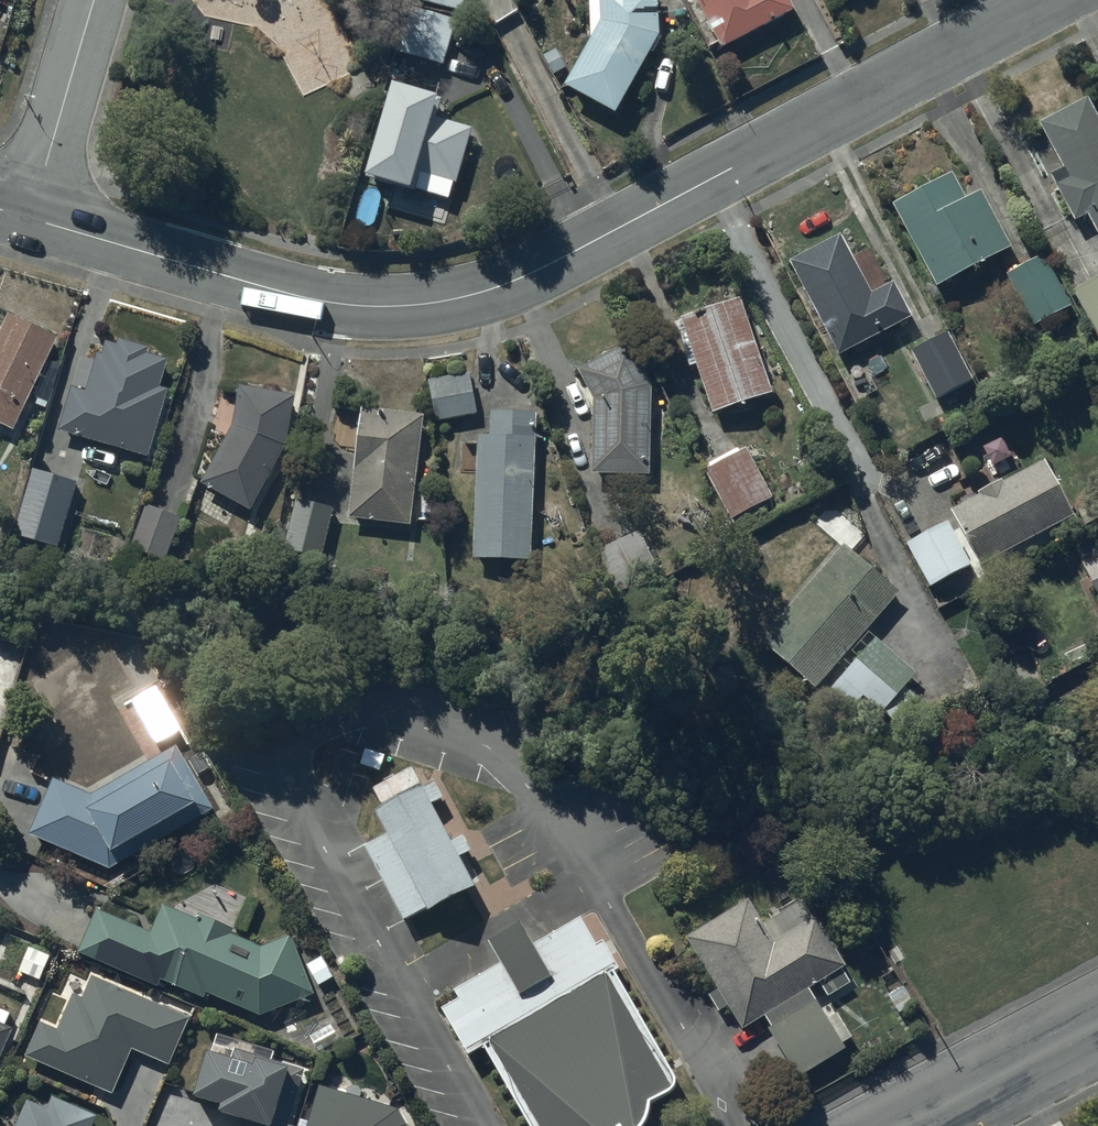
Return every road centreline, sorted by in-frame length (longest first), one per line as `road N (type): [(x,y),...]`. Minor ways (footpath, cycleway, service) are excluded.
road 1 (residential): [(31,218),(341,306),(429,305),(483,294),(536,273),(1051,0)]
road 2 (residential): [(31,218),(96,0)]
road 3 (tertiary): [(909,1125),(1097,1026)]

